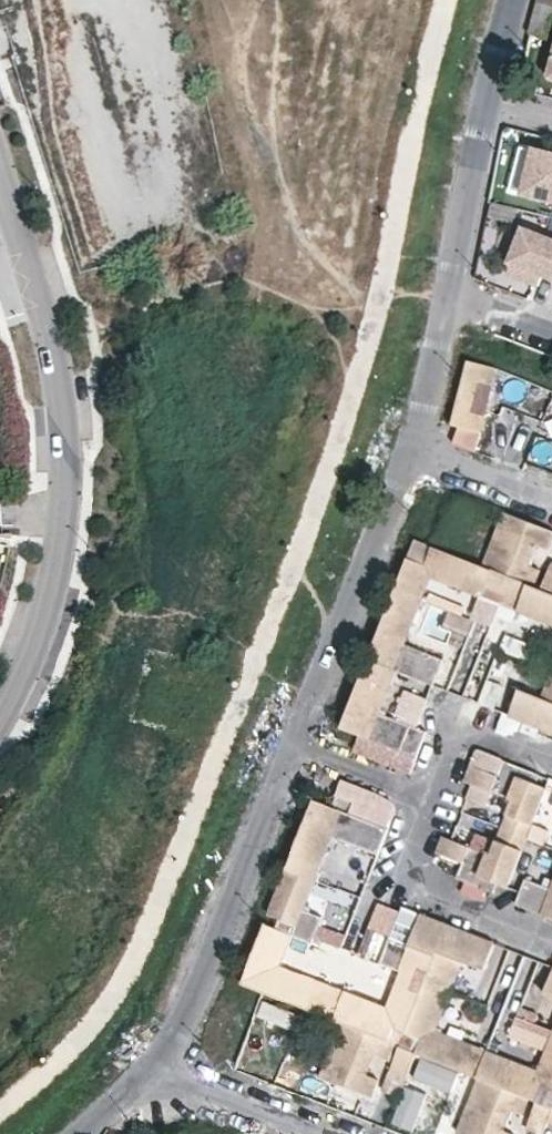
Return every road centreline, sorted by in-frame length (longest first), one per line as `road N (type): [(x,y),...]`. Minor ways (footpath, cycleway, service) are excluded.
road 1 (residential): [(0,710),(32,649),(65,508),(60,394),(0,185)]
road 2 (residential): [(296,737),(201,985),(152,1072)]
road 3 (residential): [(411,443),(296,737)]
road 4 (residential): [(493,98),(450,296)]
road 5 (residential): [(152,1072),(325,1133)]
road 6 (residential): [(551,752),(476,720),(463,723),(430,791)]
road 7 (residential): [(396,878),(551,940)]
road 8 (residential): [(450,296),(411,443)]
road 9 (residential): [(551,498),(411,443)]
road 10 (residential): [(296,737),(430,791)]

